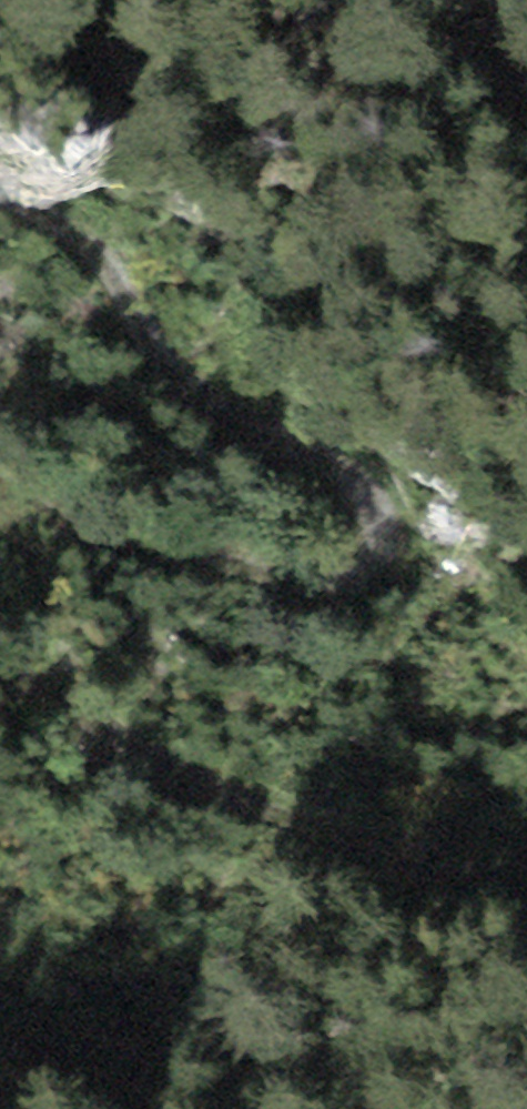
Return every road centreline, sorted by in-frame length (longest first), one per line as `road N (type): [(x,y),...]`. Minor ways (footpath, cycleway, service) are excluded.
road 1 (track): [(0,477),(114,536),(226,576),(303,592),(338,592),(383,554),(385,524),(373,495),(337,464),(246,419),(187,378),(152,341),(108,268),(76,241)]
road 2 (track): [(526,897),(189,776),(0,672)]

